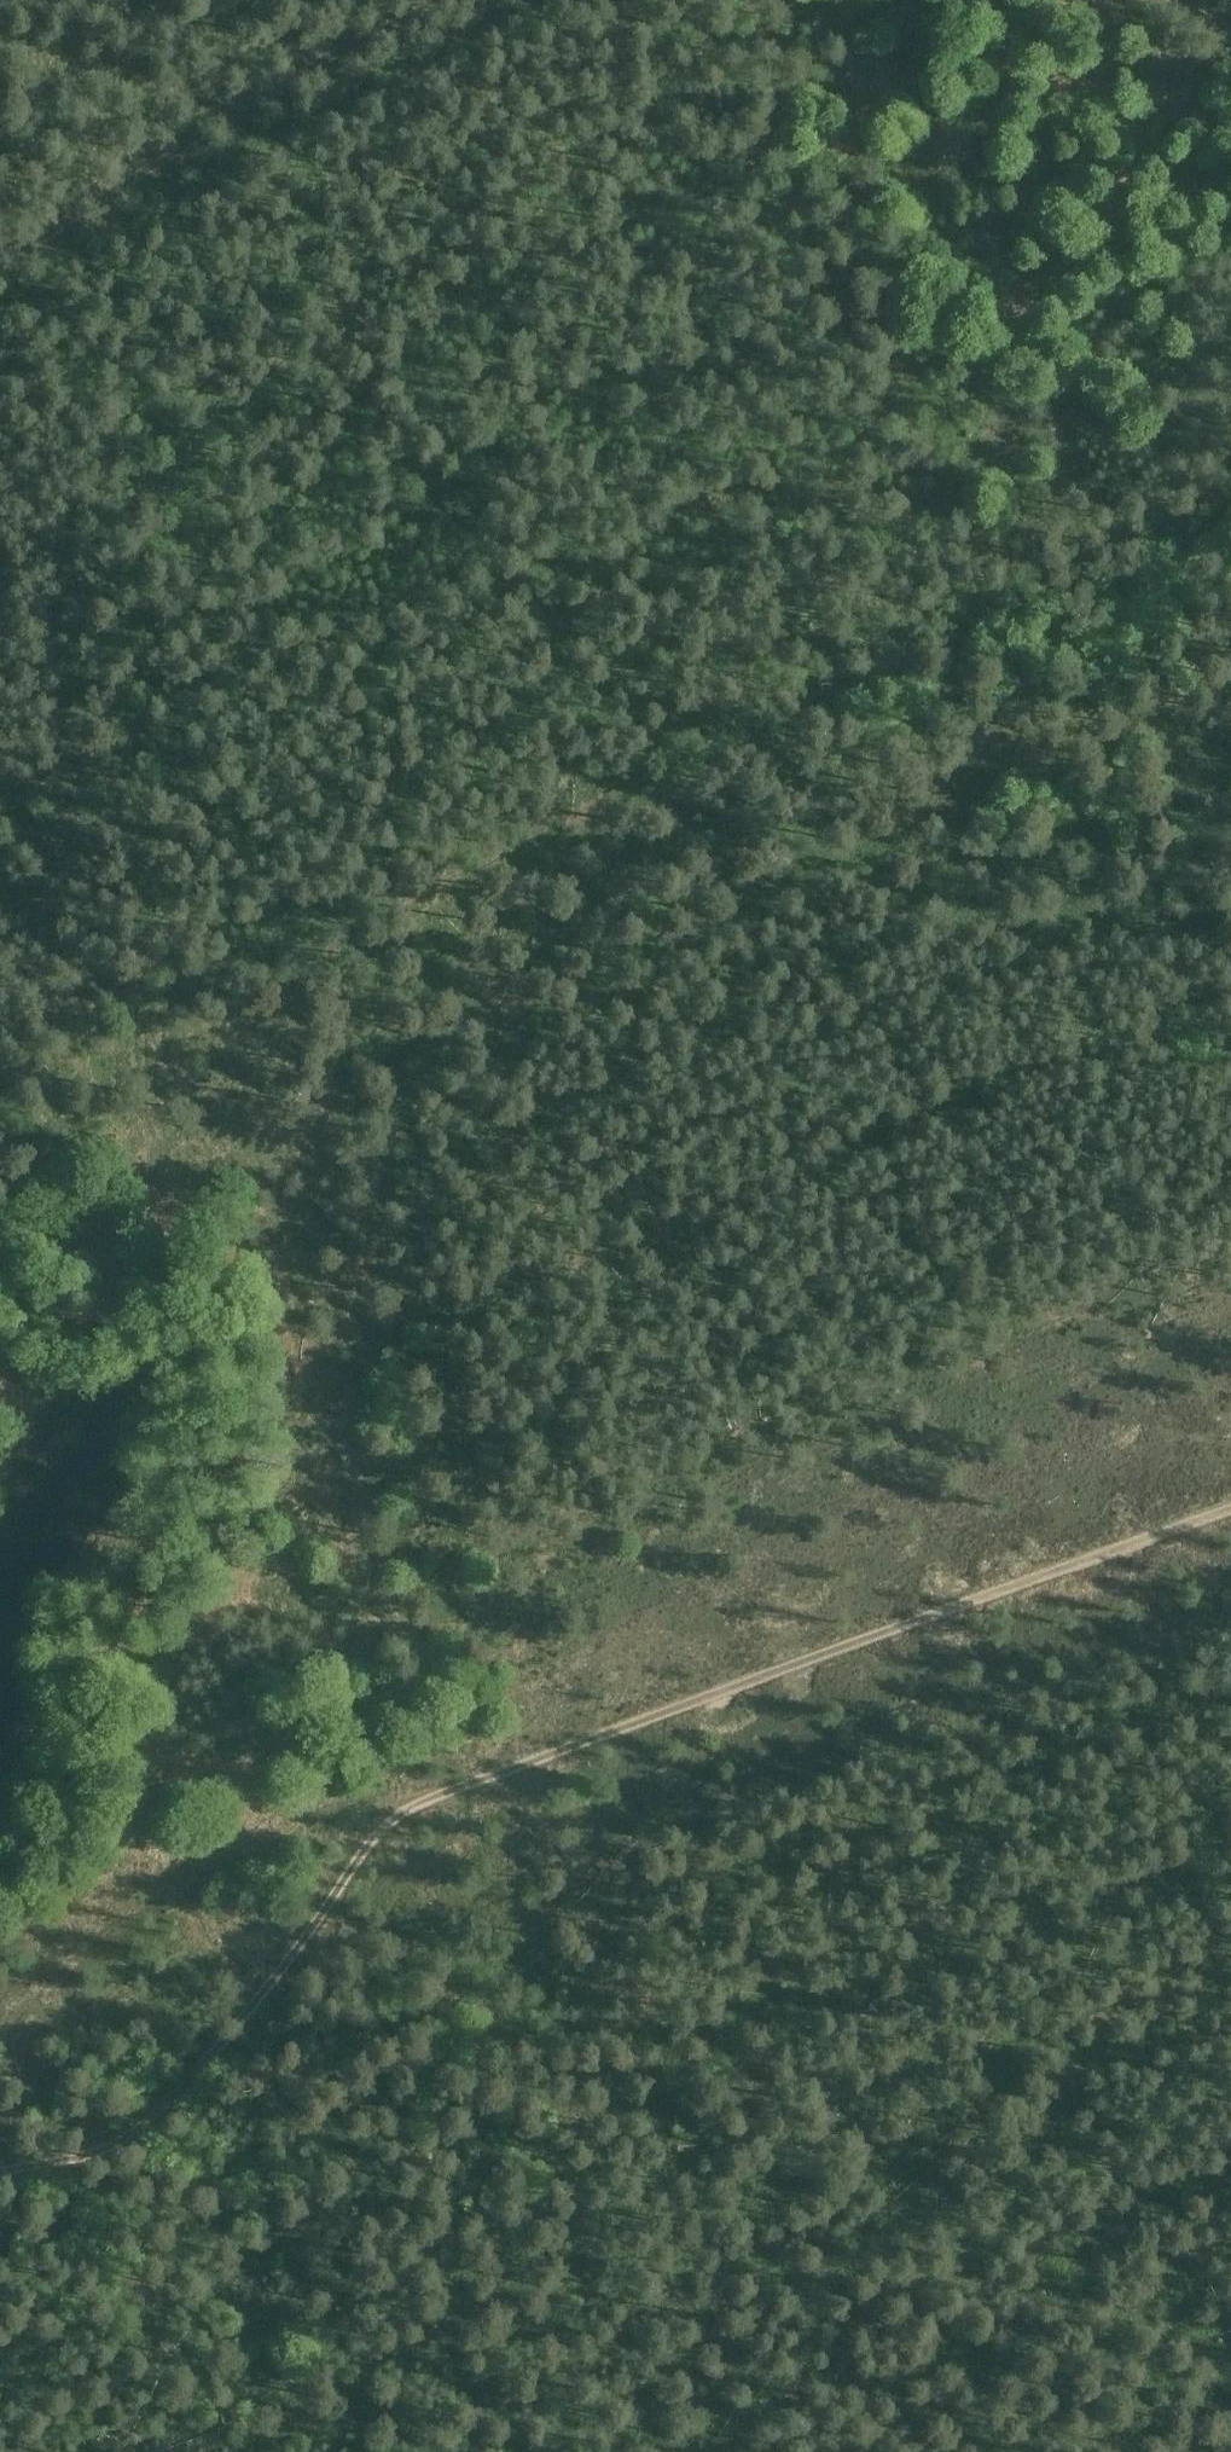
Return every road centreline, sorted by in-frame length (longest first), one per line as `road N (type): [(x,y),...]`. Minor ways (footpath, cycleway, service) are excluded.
road 1 (track): [(1230,1507),(389,1811),(358,1869),(237,2032),(116,2138),(0,2173)]
road 2 (track): [(0,259),(445,0)]

